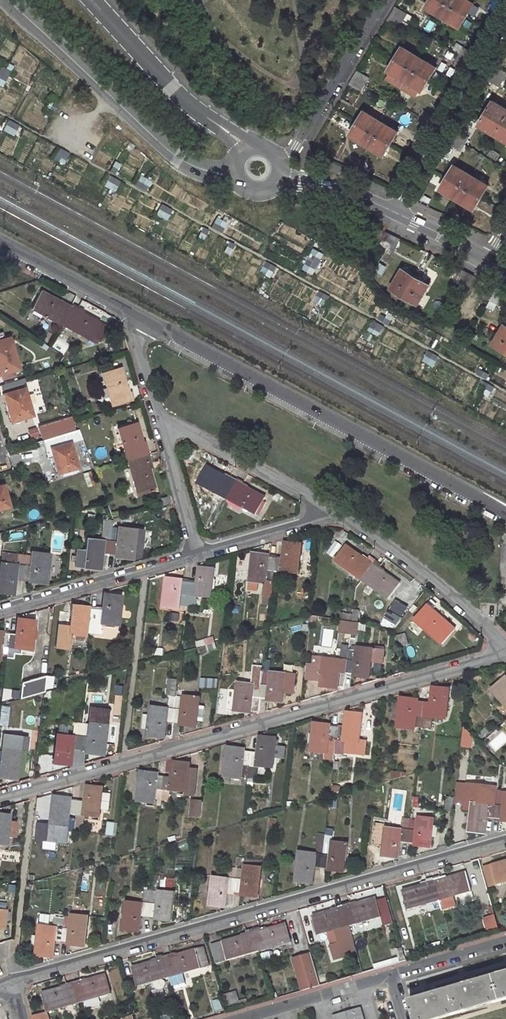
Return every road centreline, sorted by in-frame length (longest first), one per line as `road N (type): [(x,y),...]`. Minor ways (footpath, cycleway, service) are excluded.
road 1 (residential): [(0,793),(505,650)]
road 2 (residential): [(14,979),(505,840)]
road 3 (tertiary): [(143,319),(505,510)]
road 4 (unclassified): [(7,0),(192,167)]
road 5 (residential): [(333,510),(431,576),(505,650)]
road 6 (residential): [(394,212),(505,22)]
road 7 (residential): [(192,549),(0,605)]
road 8 (residential): [(161,416),(333,510)]
road 9 (residential): [(386,0),(296,147),(278,157)]
road 10 (tertiary): [(0,240),(143,319)]
road 11 (unclassified): [(206,116),(92,0)]
road 12 (residential): [(390,974),(237,1018)]
road 13 (residential): [(333,510),(192,549)]
road 14 (residential): [(161,416),(192,549)]
road 15 (residential): [(390,974),(505,940)]

